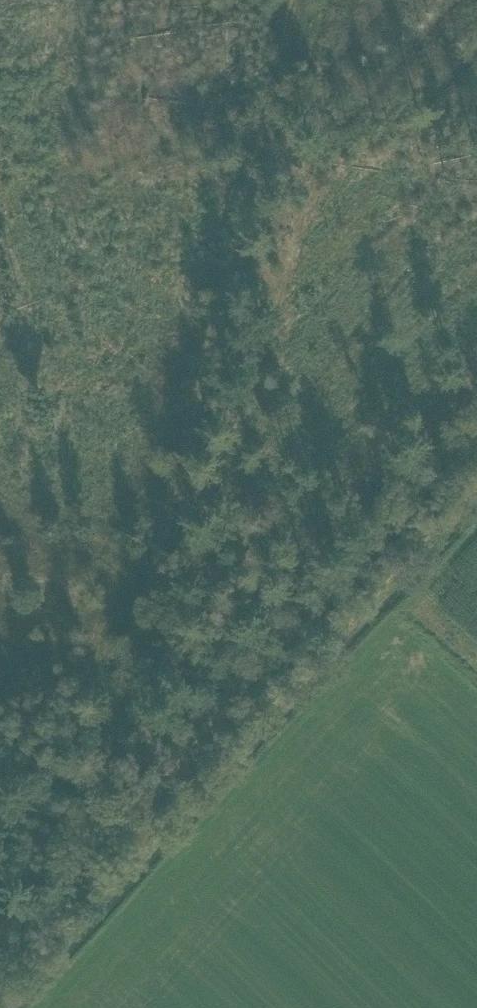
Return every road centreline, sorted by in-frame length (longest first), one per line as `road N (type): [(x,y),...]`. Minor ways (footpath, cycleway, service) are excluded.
road 1 (track): [(298,0),(101,832)]

